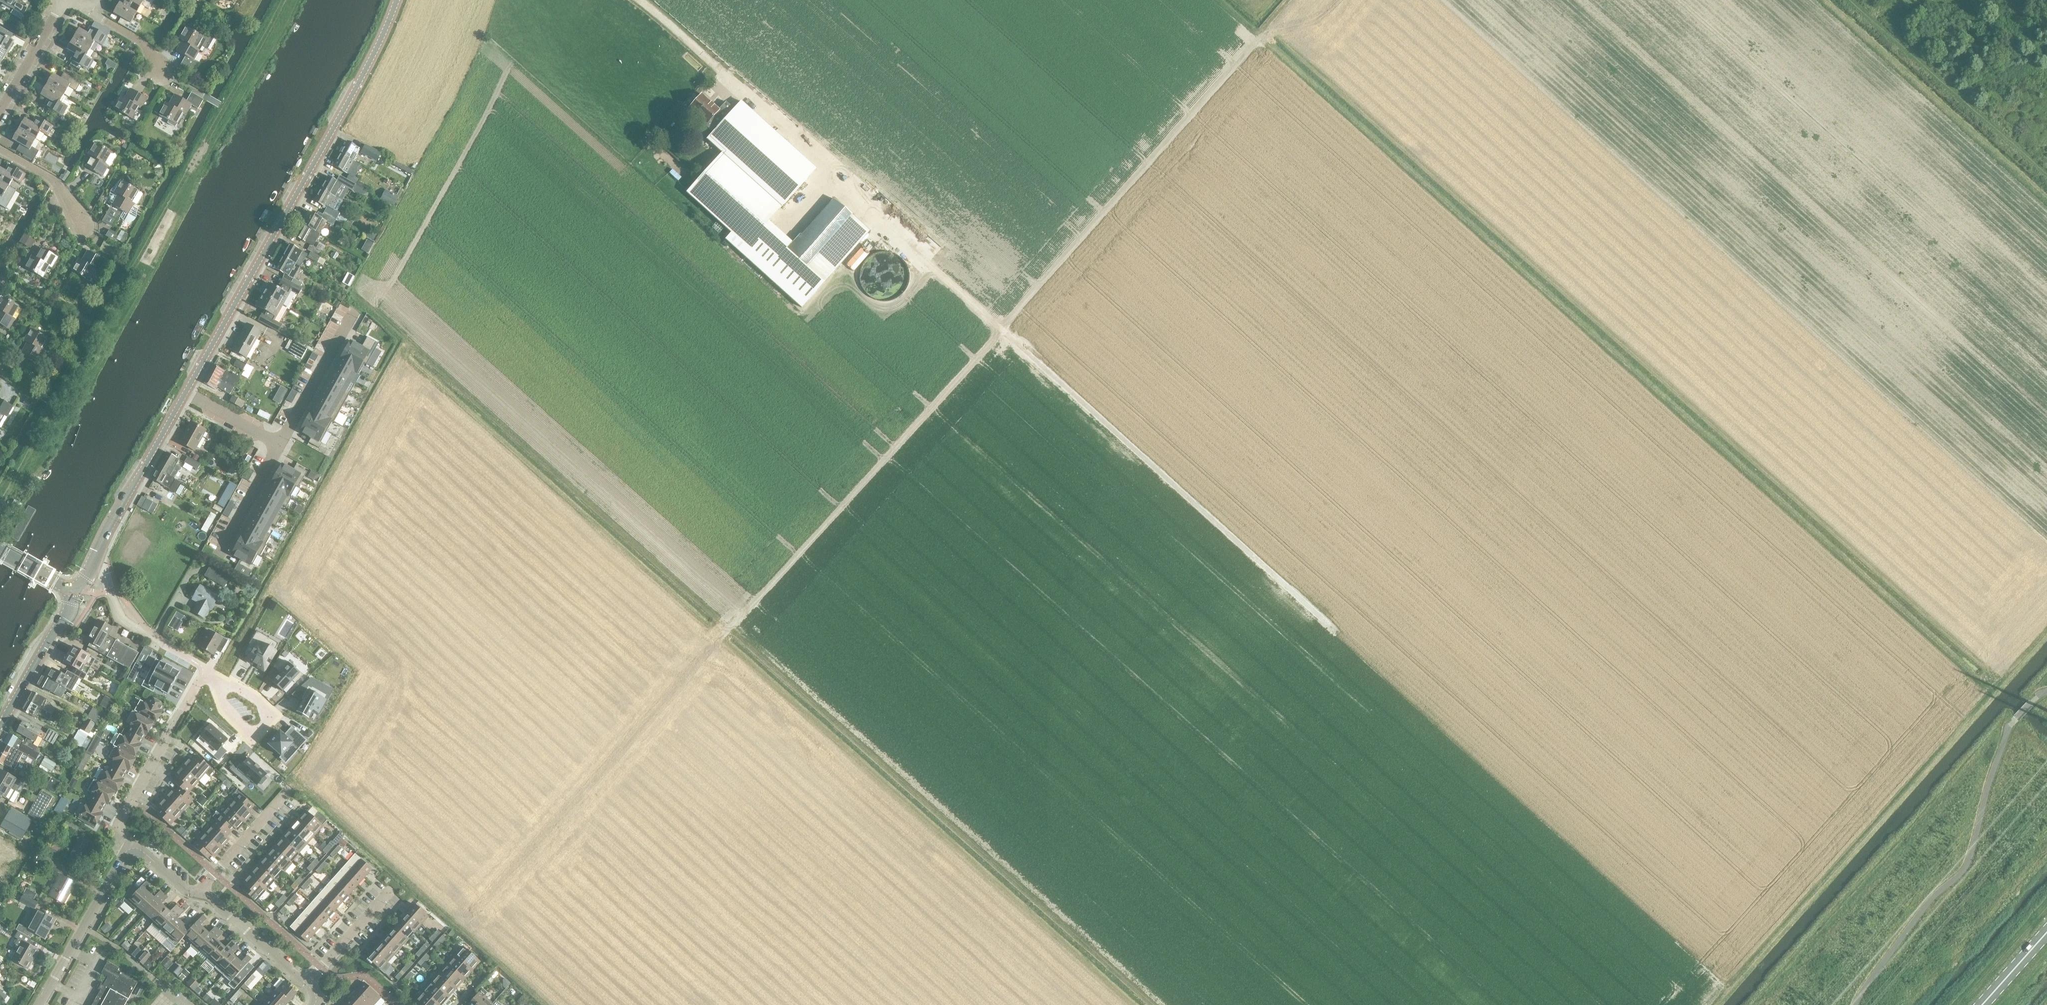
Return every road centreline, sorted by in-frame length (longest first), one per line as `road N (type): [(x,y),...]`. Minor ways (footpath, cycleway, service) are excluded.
road 1 (track): [(639,0),(871,202),(930,266),(1276,576)]
road 2 (track): [(1218,0),(1245,24),(1253,46),(731,626)]
road 3 (tertiary): [(185,393),(397,0)]
road 4 (tertiary): [(86,579),(185,393)]
road 5 (residential): [(132,848),(119,826),(204,667)]
road 6 (residential): [(132,848),(40,1004)]
road 7 (tertiary): [(74,590),(0,727)]
road 8 (residential): [(279,444),(352,309)]
road 9 (residential): [(204,667),(149,635),(110,591),(86,579)]
road 10 (residential): [(307,985),(202,893)]
road 11 (residential): [(291,788),(202,893)]
road 12 (residential): [(218,685),(223,703),(254,735),(272,712),(240,688)]
road 13 (residential): [(392,887),(307,985)]
road 14 (residential): [(77,238),(65,184),(0,149)]
road 15 (residential): [(0,112),(64,0)]
road 16 (residential): [(279,444),(220,555)]

